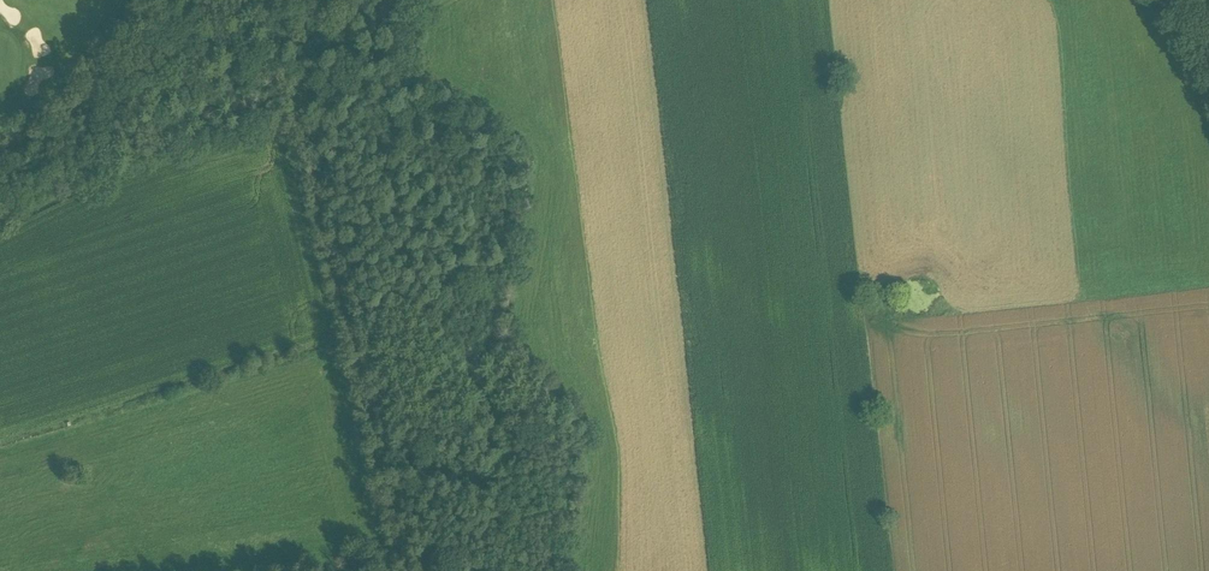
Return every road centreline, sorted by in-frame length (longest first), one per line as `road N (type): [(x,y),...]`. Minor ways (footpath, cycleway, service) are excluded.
road 1 (track): [(295,115),(420,19)]

